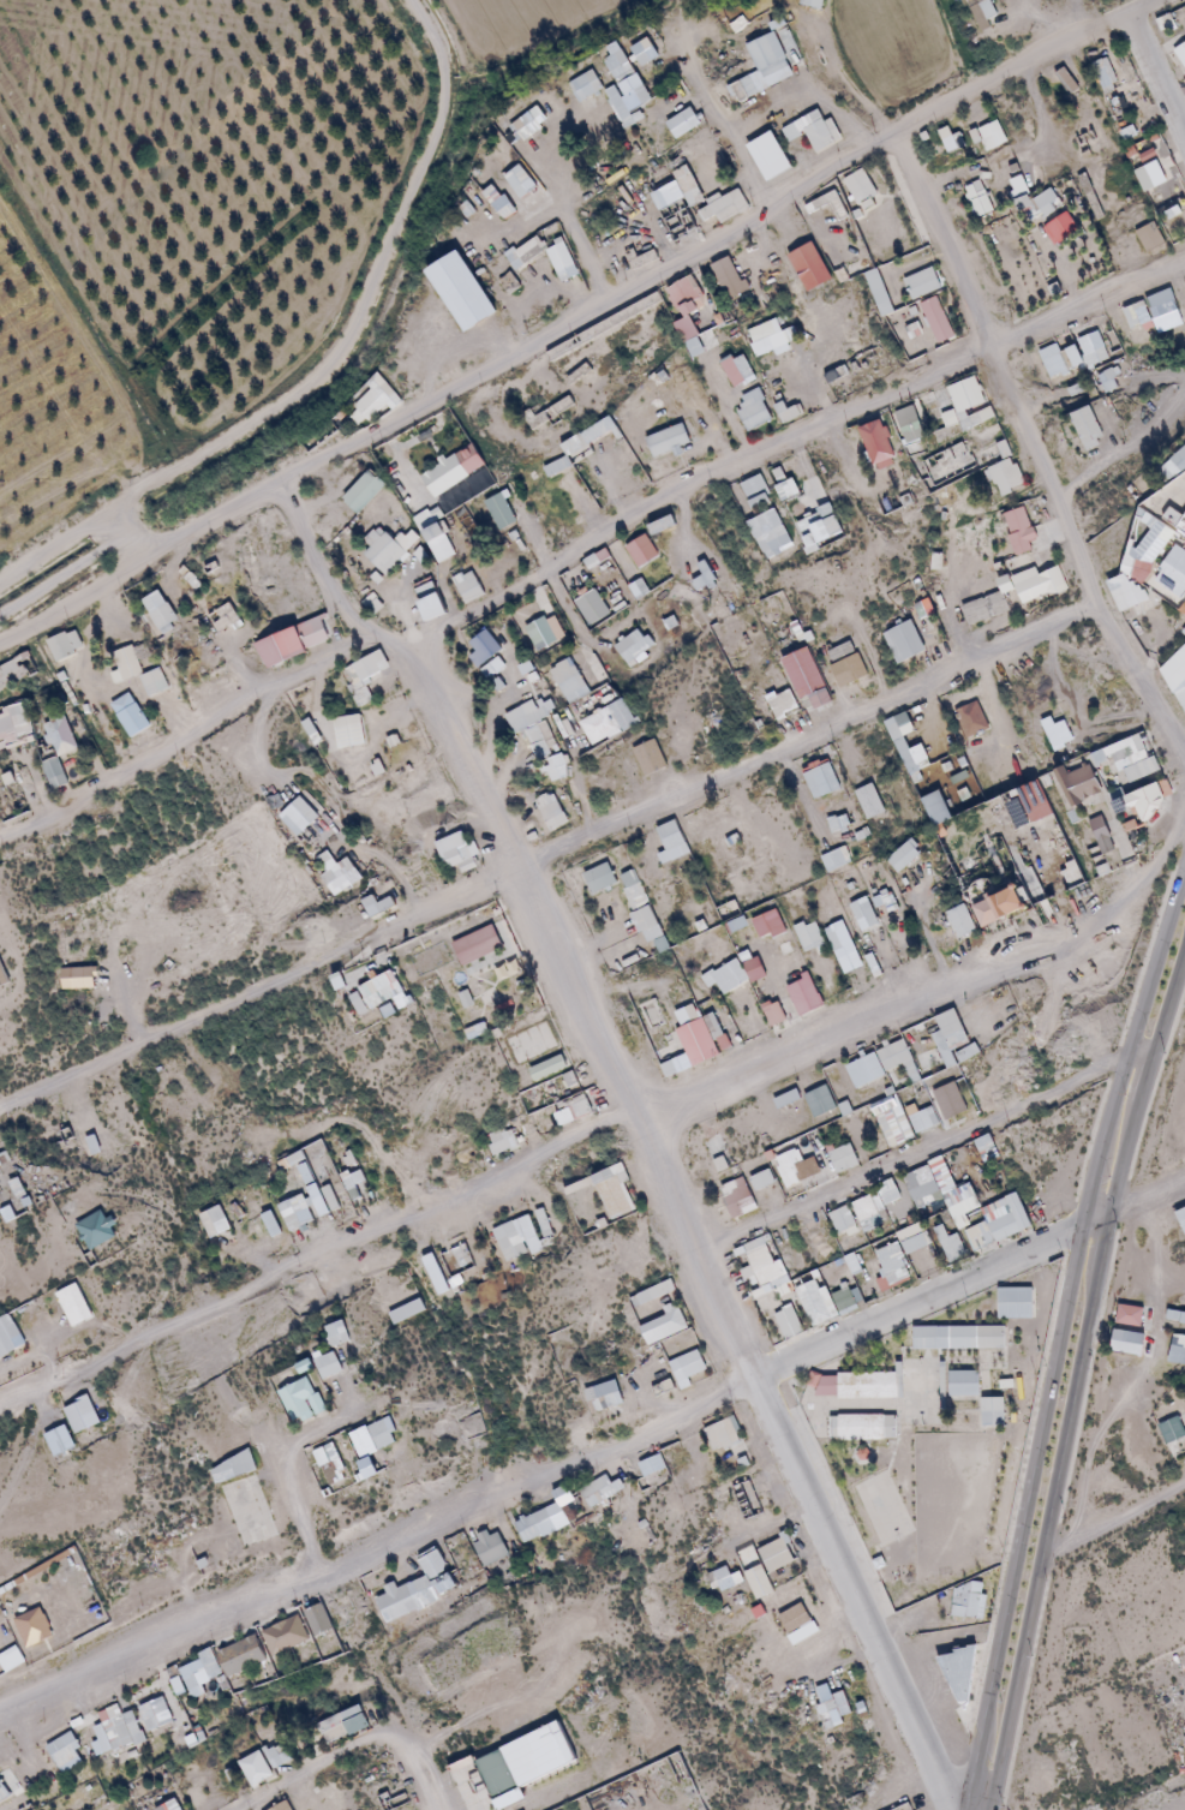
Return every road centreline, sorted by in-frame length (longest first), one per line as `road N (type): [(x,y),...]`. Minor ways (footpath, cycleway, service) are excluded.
road 1 (residential): [(0,1410),(635,1116),(1021,966),(1103,915),(1184,822)]
road 2 (residential): [(369,638),(406,651),(520,871),(825,1521),(944,1796)]
road 3 (residential): [(1184,1179),(0,1716)]
road 4 (residential): [(1097,607),(0,1114)]
road 5 (residential): [(274,486),(606,309),(1017,62),(1159,0)]
road 6 (secondary): [(1184,872),(1081,1230),(966,1809)]
road 7 (secondary): [(990,1809),(1129,1136),(1184,958)]
road 8 (residential): [(1184,261),(680,491),(406,651)]
road 9 (residential): [(0,586),(303,387),(331,358),(431,138),(439,88)]
road 10 (residential): [(1184,758),(1097,607),(891,137)]
road 11 (residential): [(1157,1047),(700,1253)]
road 12 (residential): [(369,638),(0,839)]
road 13 (residential): [(268,693),(257,740),(261,767),(315,779),(343,842),(385,865),(432,913)]
road 14 (residential): [(606,309),(558,187),(565,135),(581,114)]
road 15 (residential): [(274,486),(321,583),(369,638)]
road 16 (residential): [(676,55),(772,208)]
road 17 (residential): [(1053,503),(1135,444),(1184,393)]
road 18 (residential): [(0,644),(145,560)]
road 19 (residential): [(1045,1559),(1184,1487)]
road 20 (residential): [(145,560),(274,486)]
road 21 (residential): [(1119,19),(1184,151)]

